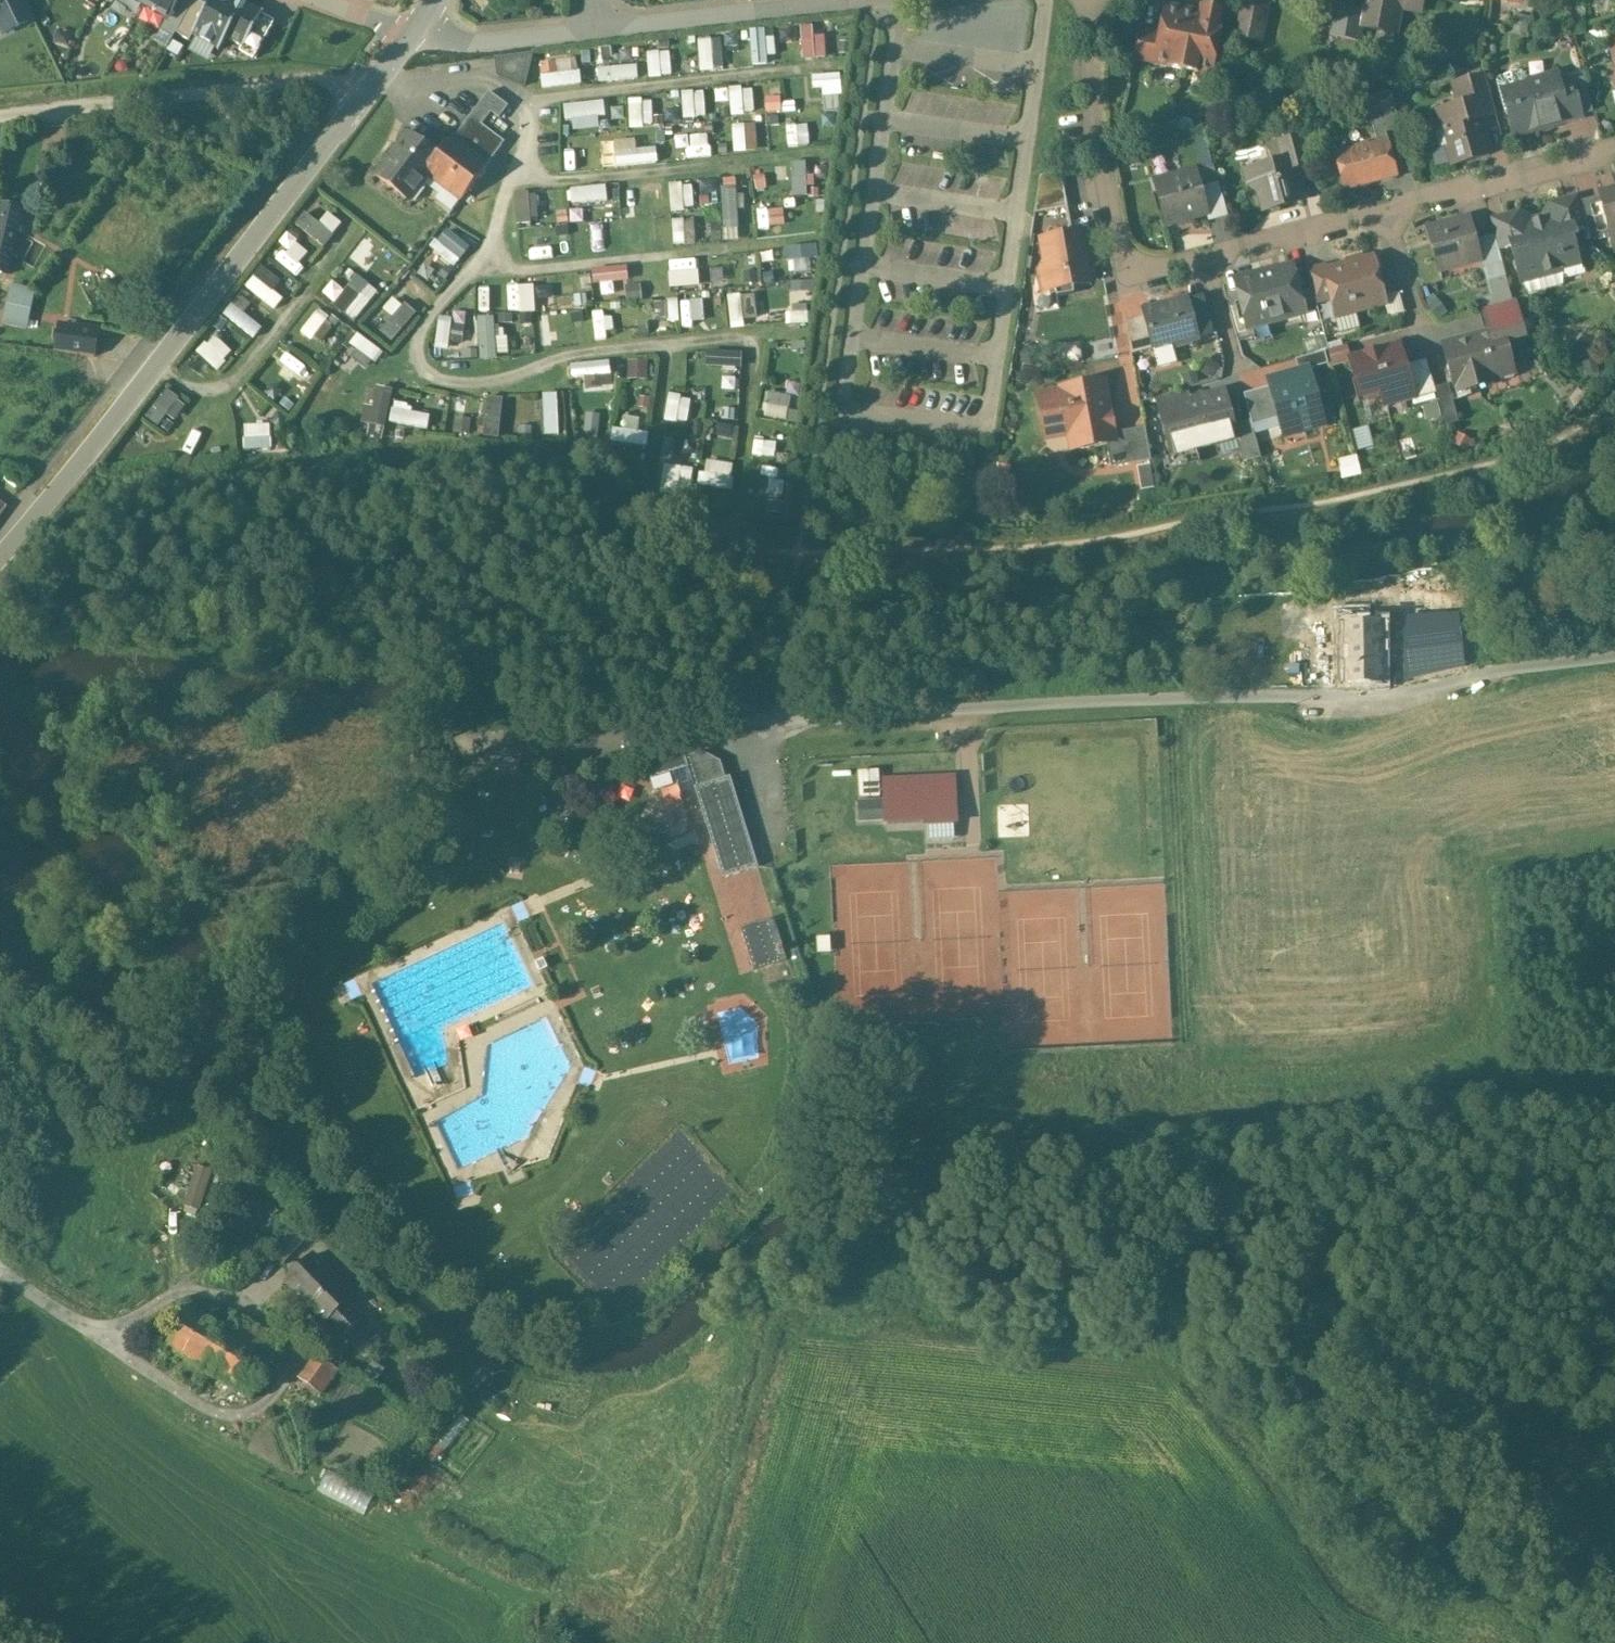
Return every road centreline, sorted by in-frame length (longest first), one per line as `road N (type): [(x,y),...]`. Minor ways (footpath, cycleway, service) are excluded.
road 1 (residential): [(1614,655),(1395,694),(775,720),(461,744)]
road 2 (residential): [(1086,0),(1109,218),(1131,259),(1149,267),(1172,270),(1614,150)]
road 3 (unclassified): [(376,71),(152,363),(0,538)]
road 4 (unclassified): [(376,71),(0,115)]
road 5 (residential): [(594,25),(824,0)]
road 6 (residential): [(594,25),(483,41),(411,28)]

